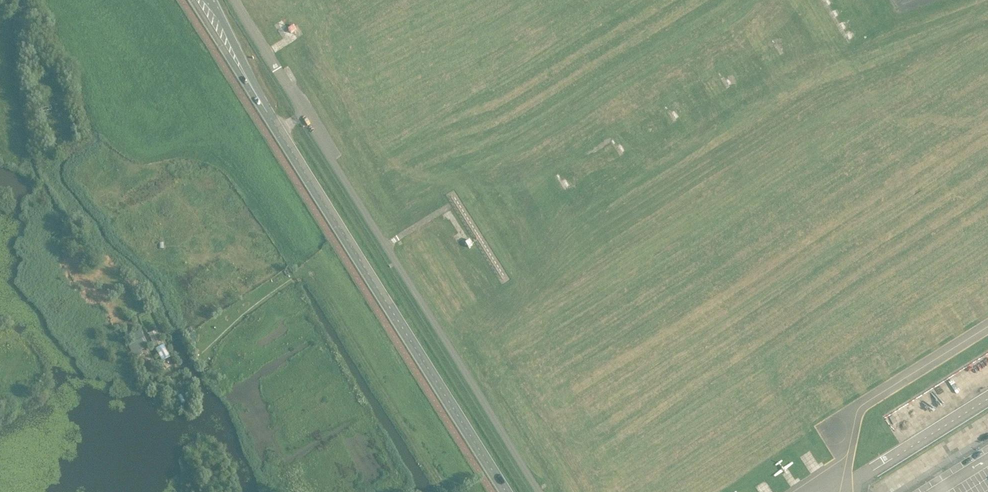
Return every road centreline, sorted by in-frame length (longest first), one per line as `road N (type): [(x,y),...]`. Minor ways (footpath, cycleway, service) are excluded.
road 1 (secondary): [(506,491),(235,58)]
road 2 (unclassified): [(883,491),(987,425)]

